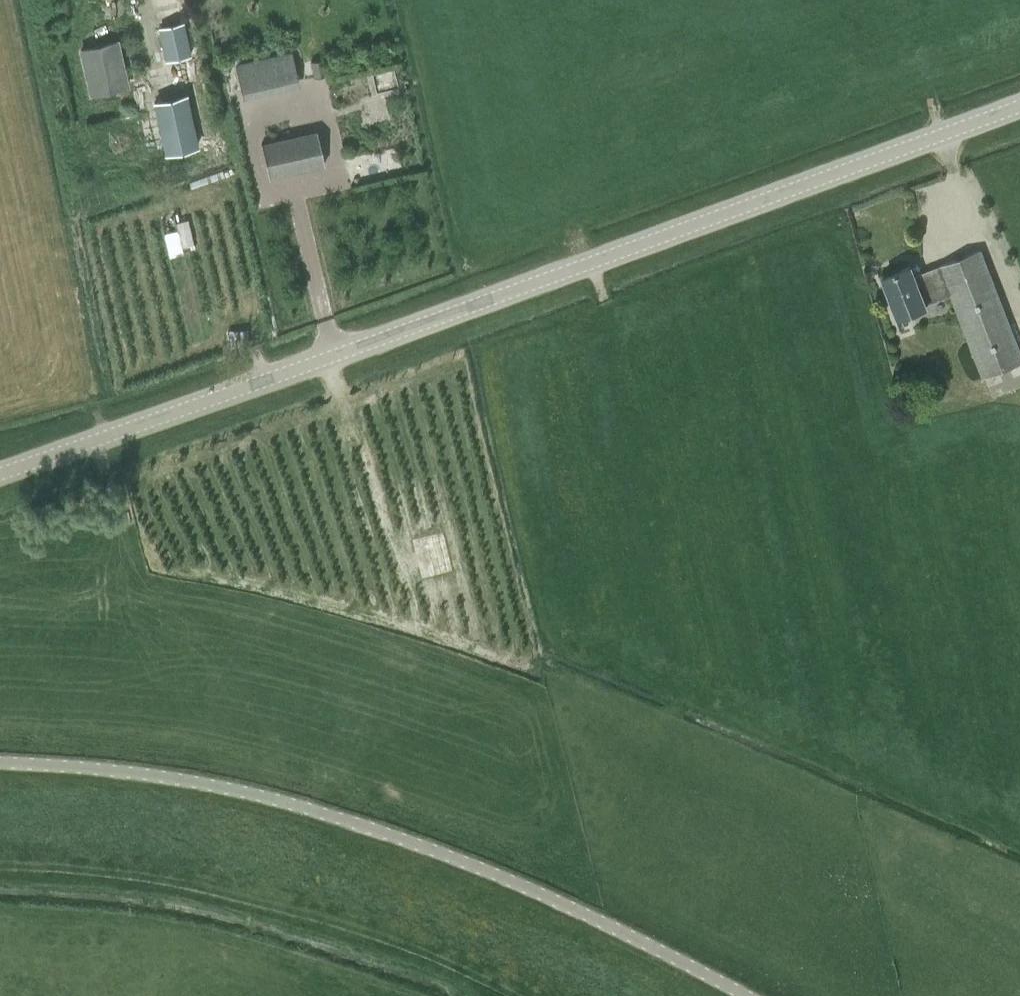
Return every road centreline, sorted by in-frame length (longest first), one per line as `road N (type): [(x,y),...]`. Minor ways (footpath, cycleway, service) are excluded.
road 1 (tertiary): [(1019,107),(0,474)]
road 2 (unclassified): [(743,995),(639,941),(344,820),(228,788),(0,764)]

